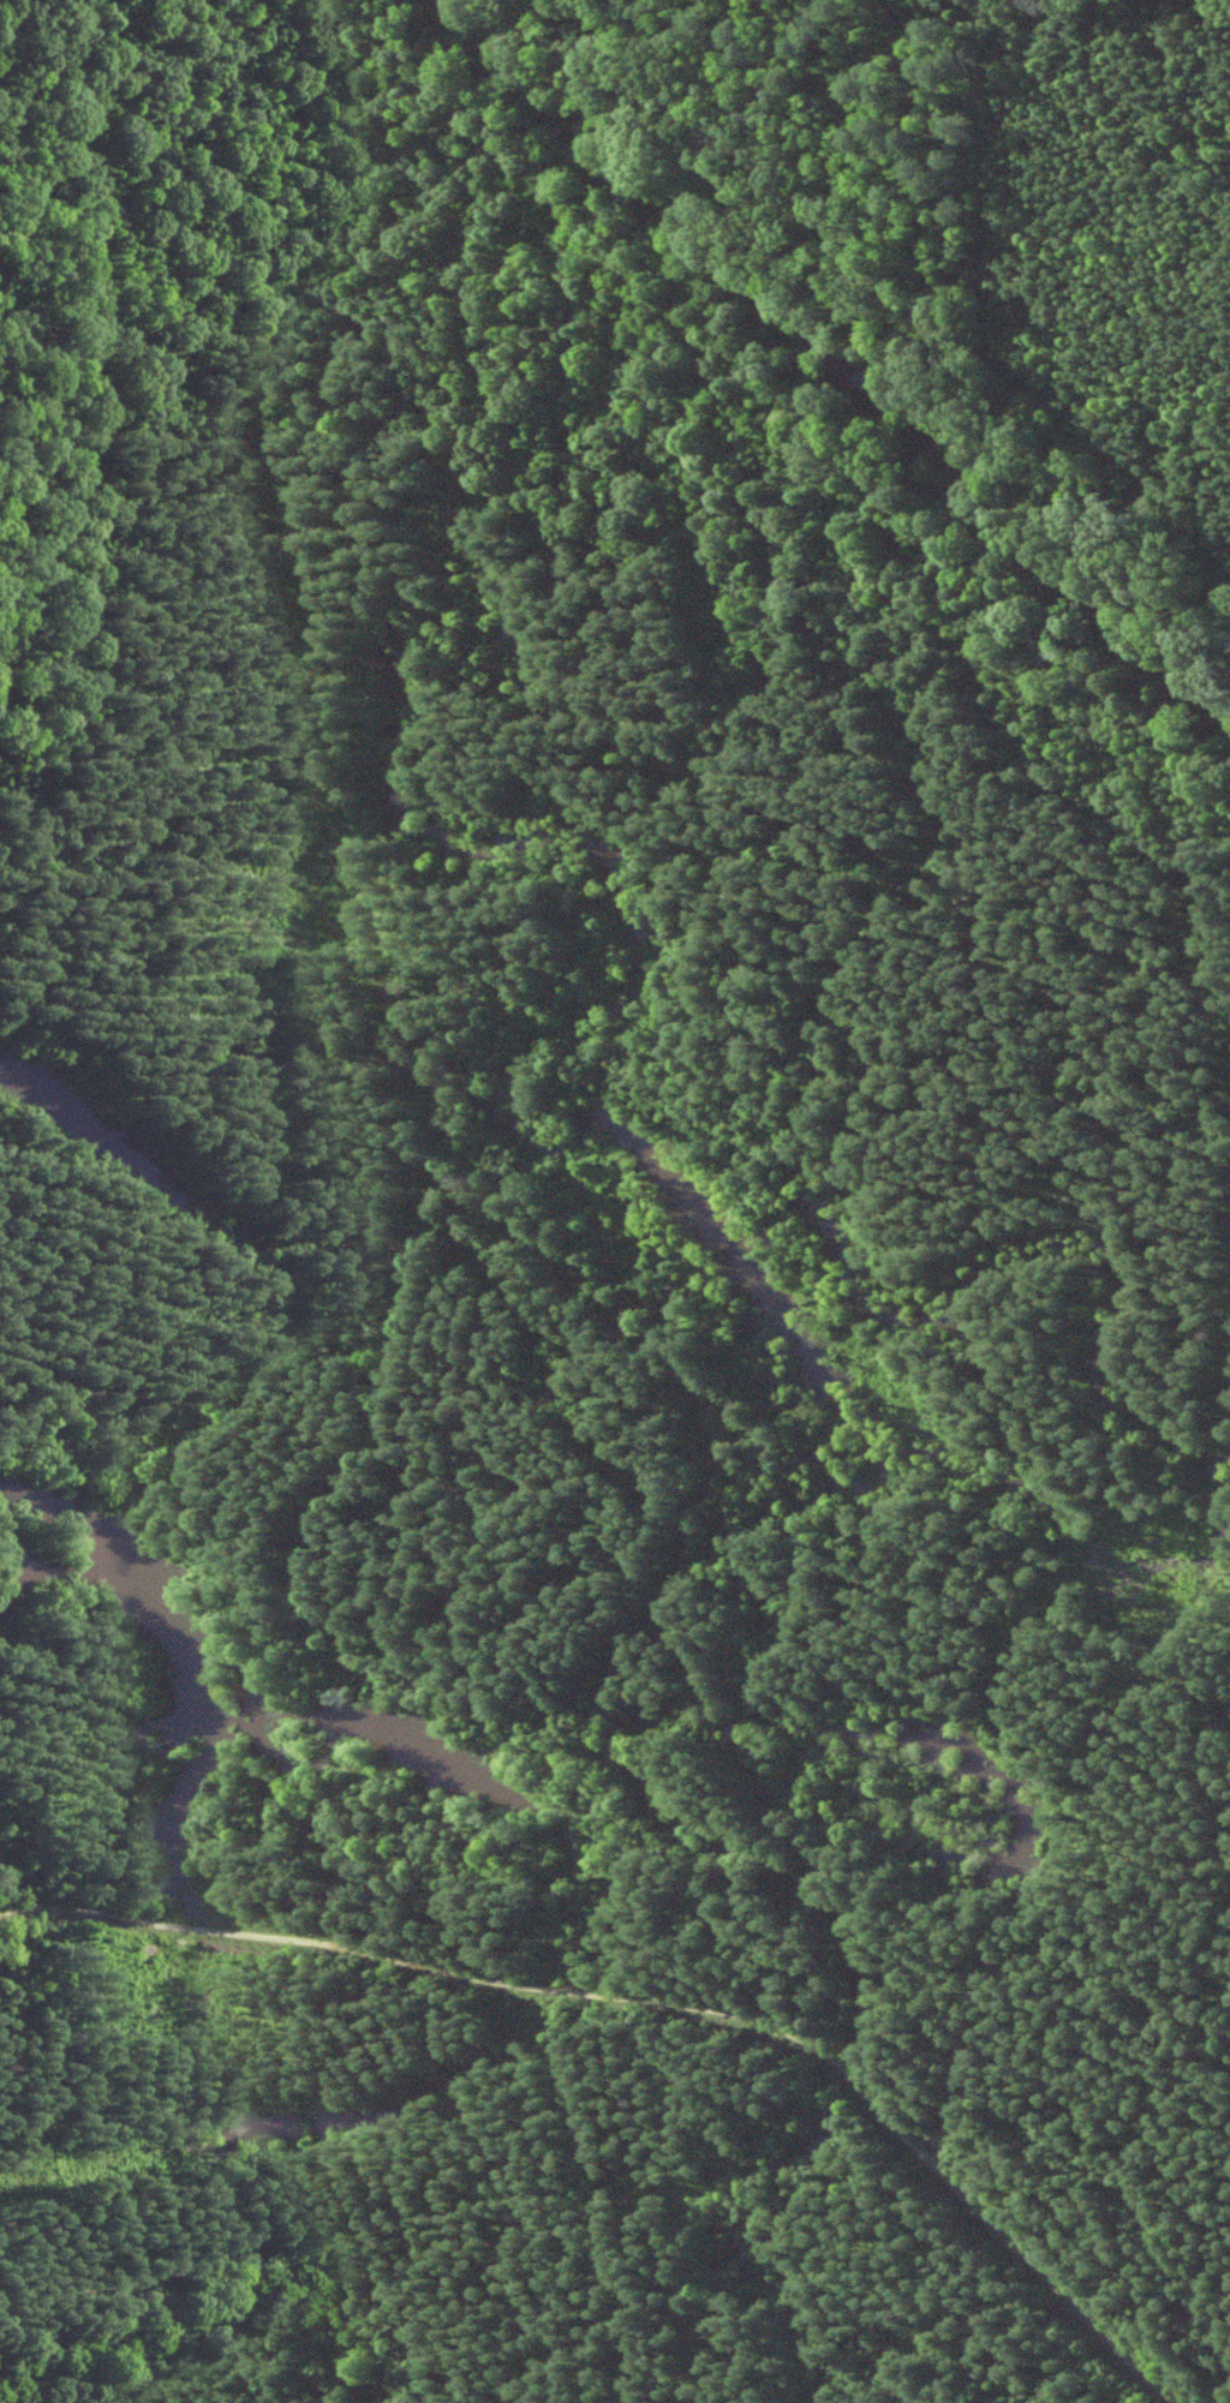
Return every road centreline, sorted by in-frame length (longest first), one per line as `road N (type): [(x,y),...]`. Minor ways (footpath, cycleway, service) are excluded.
road 1 (residential): [(1229,2386),(954,2145),(675,1992),(446,1932),(0,1871)]

